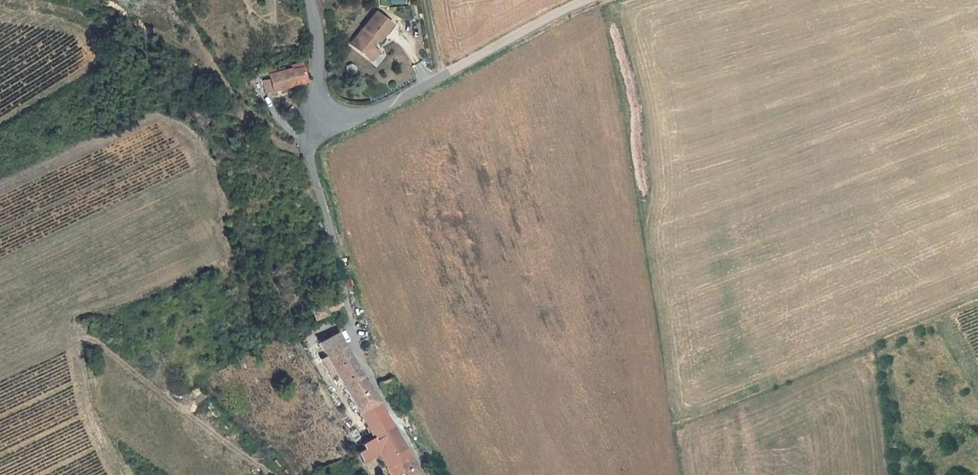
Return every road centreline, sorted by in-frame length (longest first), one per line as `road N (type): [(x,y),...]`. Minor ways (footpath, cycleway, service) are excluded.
road 1 (unclassified): [(330,119),(312,150),(356,346),(426,474)]
road 2 (track): [(0,374),(80,338),(98,340),(273,474)]
road 3 (tertiary): [(586,0),(365,116),(330,119)]
road 4 (tertiary): [(330,119),(316,96),(308,0)]

